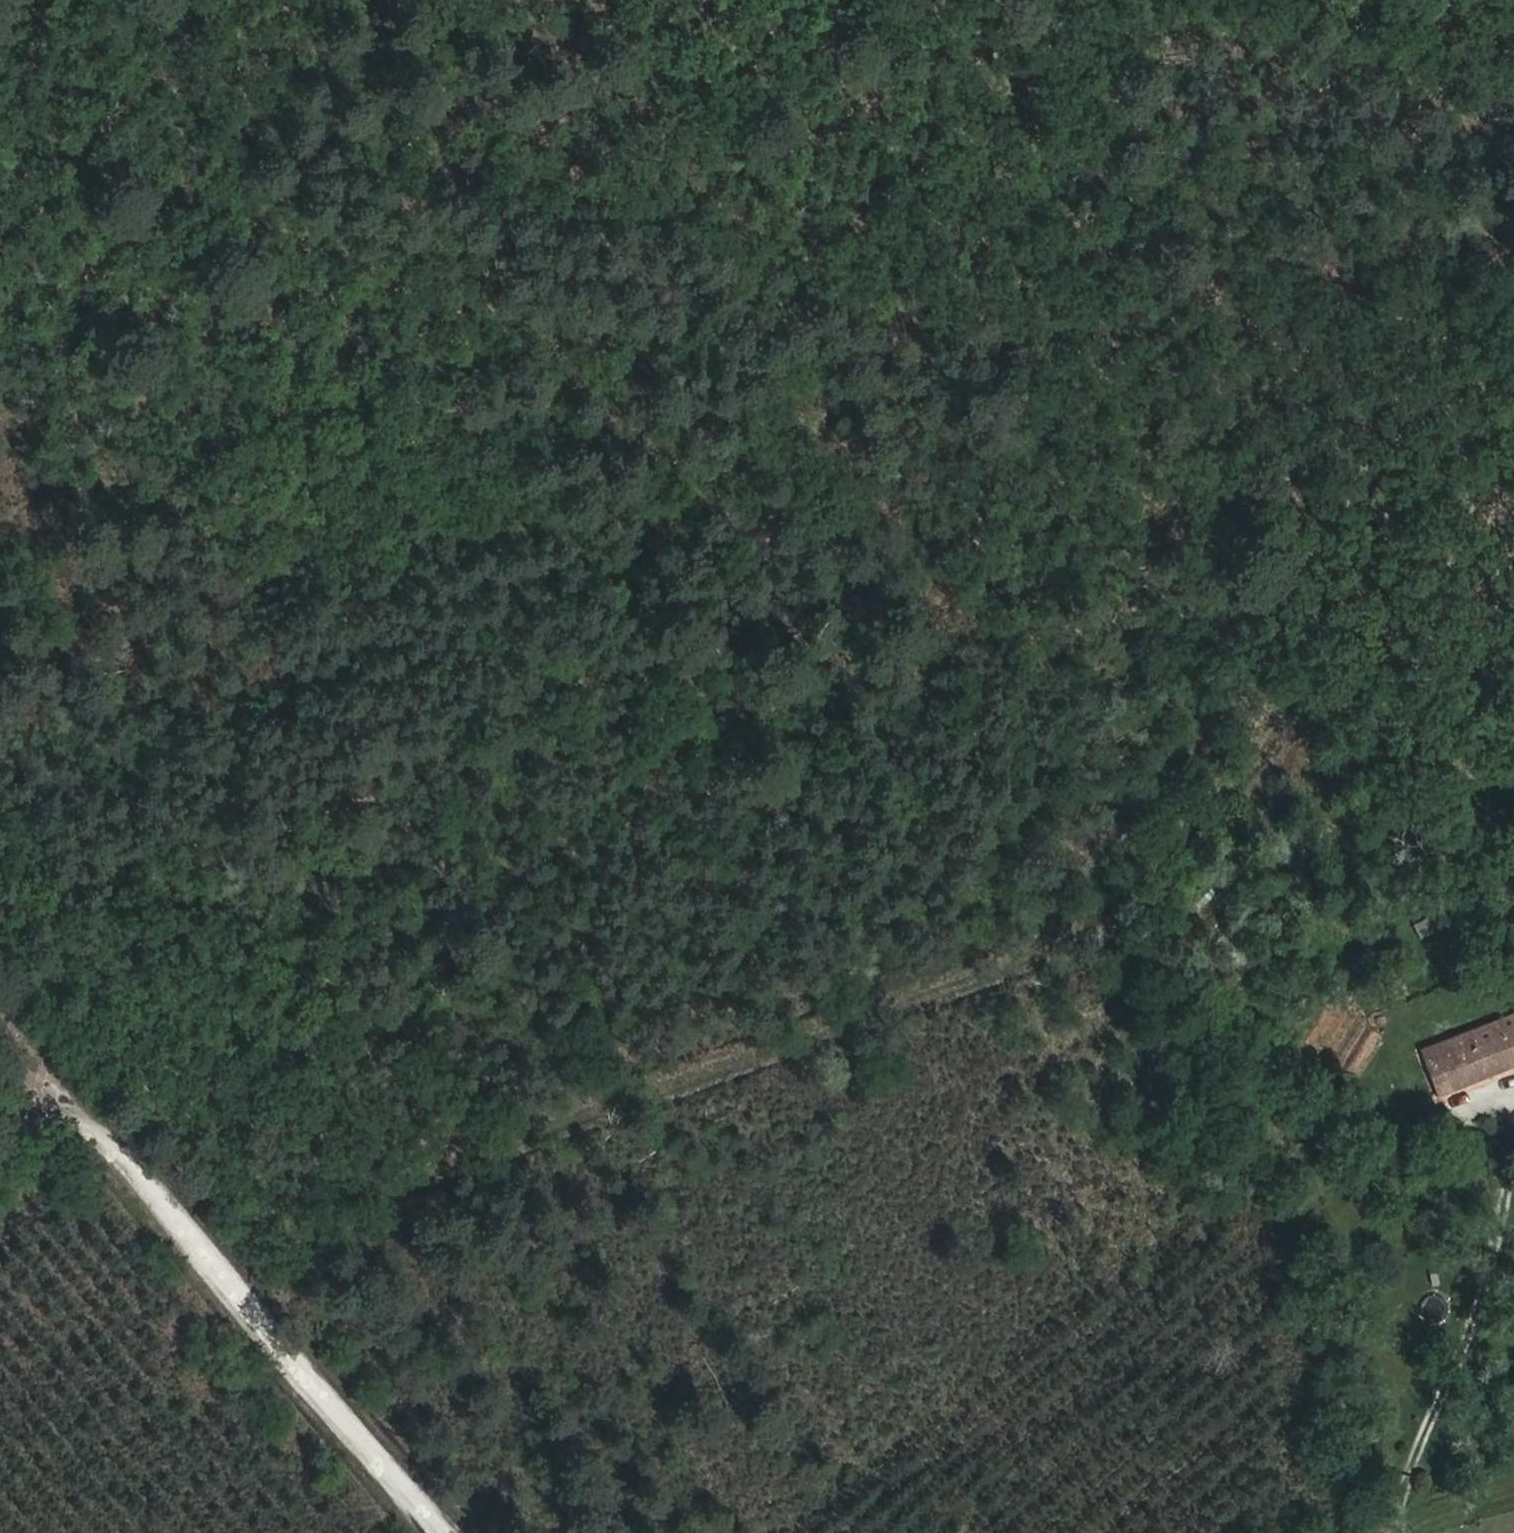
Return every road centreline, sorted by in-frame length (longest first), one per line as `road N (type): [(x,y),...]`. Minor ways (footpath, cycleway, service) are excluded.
road 1 (track): [(0,1004),(56,1057),(451,1532)]
road 2 (track): [(1390,1532),(1497,1257),(1513,1147)]

